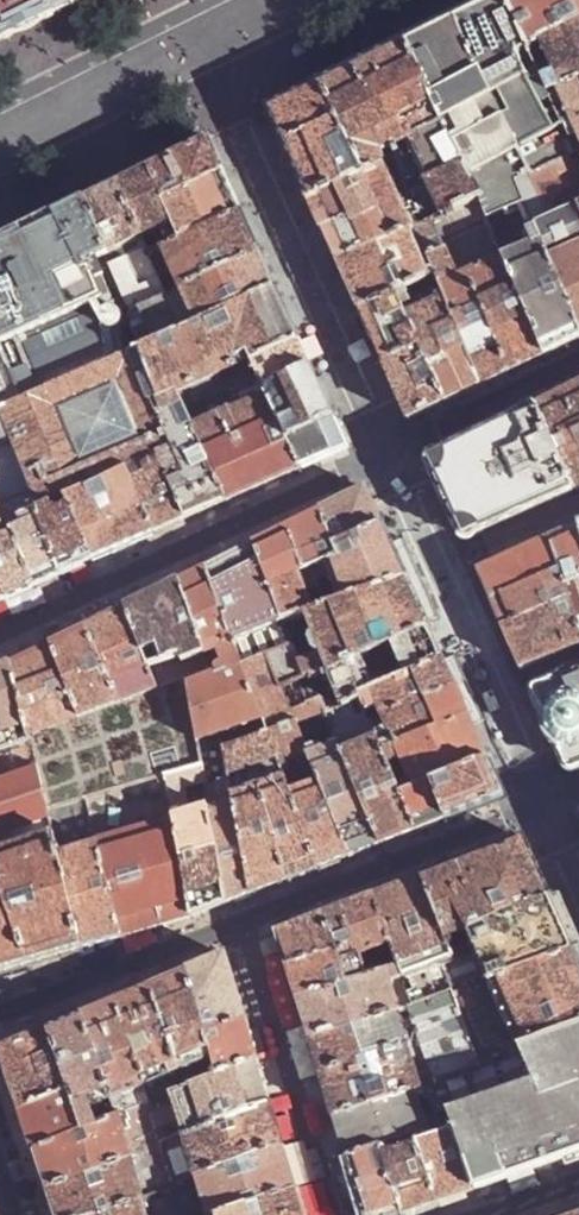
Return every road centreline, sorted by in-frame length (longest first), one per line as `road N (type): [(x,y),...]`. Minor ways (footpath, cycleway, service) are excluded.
road 1 (residential): [(0,1016),(578,794)]

